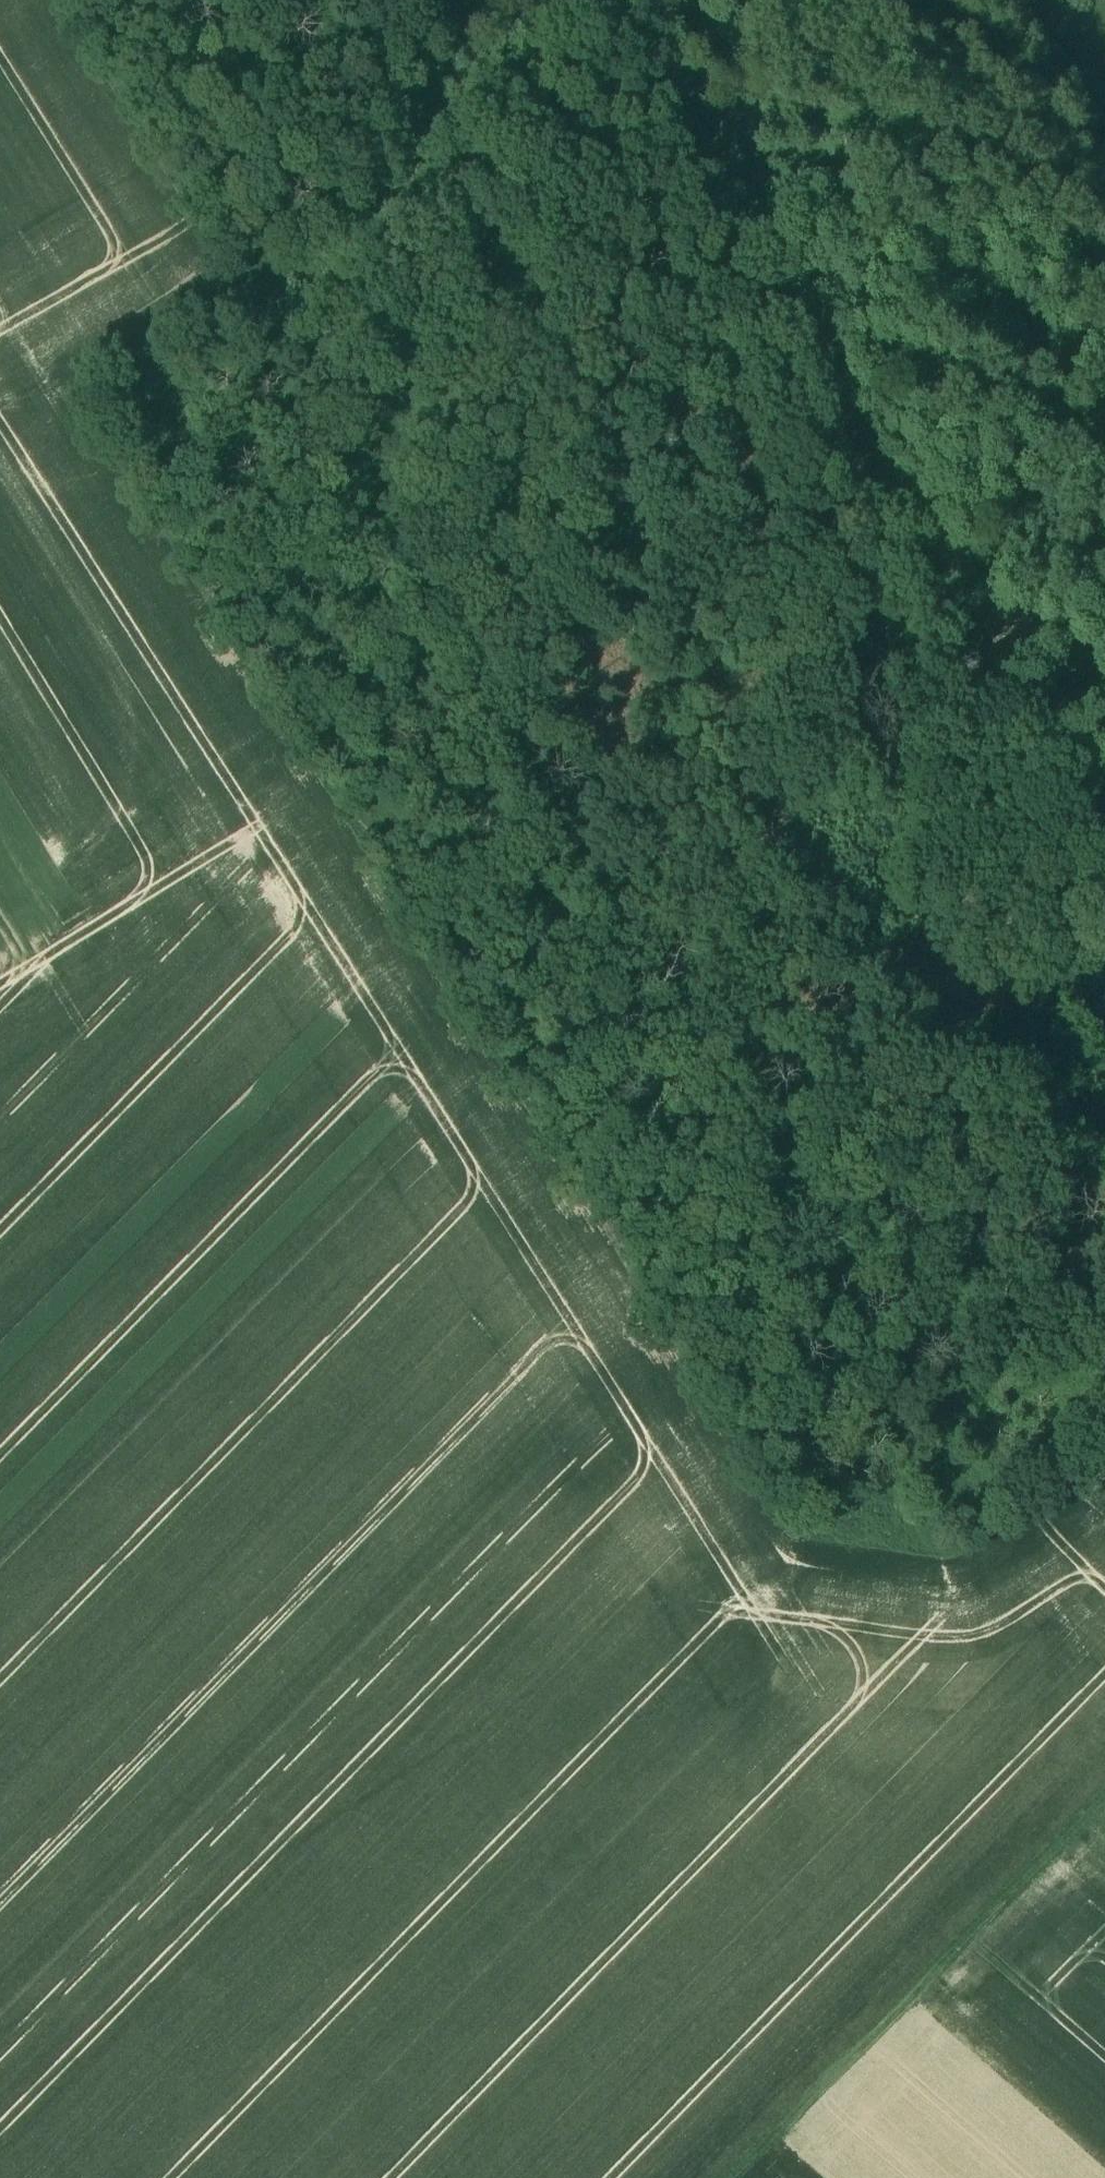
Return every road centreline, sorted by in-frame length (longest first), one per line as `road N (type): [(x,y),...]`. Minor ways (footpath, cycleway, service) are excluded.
road 1 (track): [(1104,816),(1042,761),(930,607),(640,67),(576,0)]
road 2 (track): [(768,2177),(1104,1839)]
road 3 (track): [(1017,0),(1104,105)]

